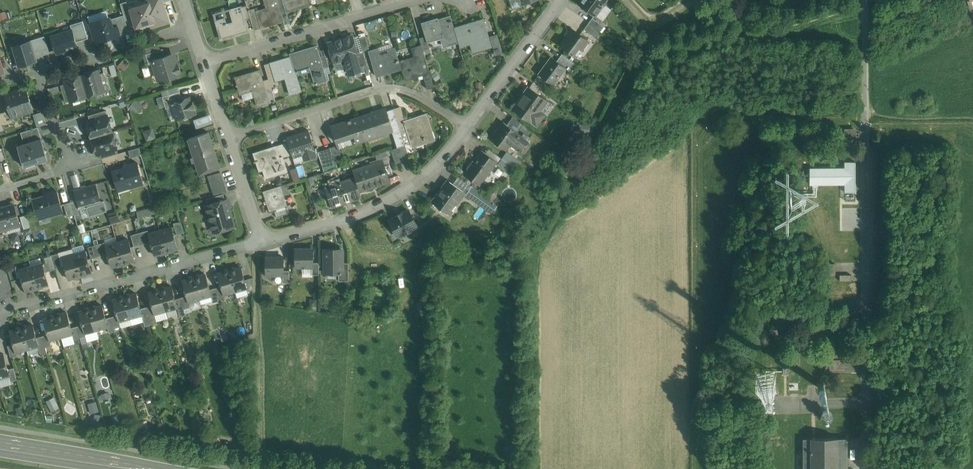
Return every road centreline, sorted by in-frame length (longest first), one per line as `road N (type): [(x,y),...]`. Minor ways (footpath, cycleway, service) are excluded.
road 1 (residential): [(0,314),(261,240)]
road 2 (residential): [(229,138),(383,89),(418,95),(468,127)]
road 3 (residential): [(261,240),(364,212),(399,194),(468,127)]
road 4 (residential): [(206,60),(416,0)]
road 5 (secondary): [(155,468),(0,444)]
road 6 (residential): [(468,127),(560,0)]
road 7 (residential): [(195,26),(46,74)]
road 8 (residential): [(862,0),(865,123)]

